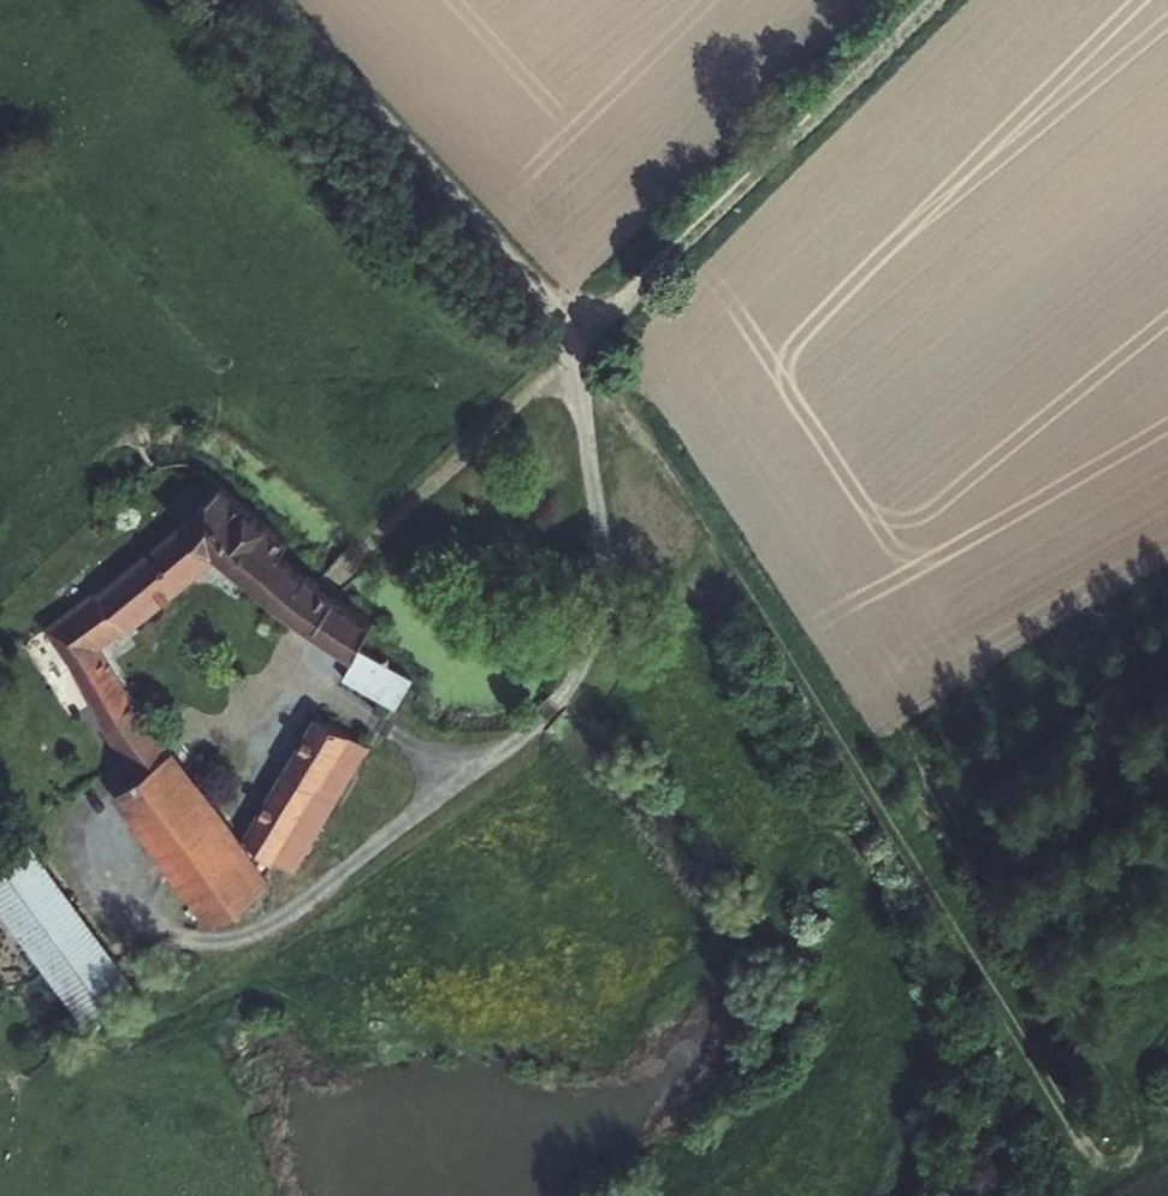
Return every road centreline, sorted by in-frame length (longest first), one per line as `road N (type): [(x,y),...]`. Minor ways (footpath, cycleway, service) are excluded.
road 1 (track): [(283,0),(597,338),(866,789)]
road 2 (track): [(101,869),(187,944),(245,942),(444,798),(577,670),(595,630),(603,539),(597,338)]
road 3 (track): [(359,538),(597,338),(938,0)]
road 4 (track): [(1093,1173),(866,789)]
road 5 (track): [(1051,1195),(1167,1136)]

